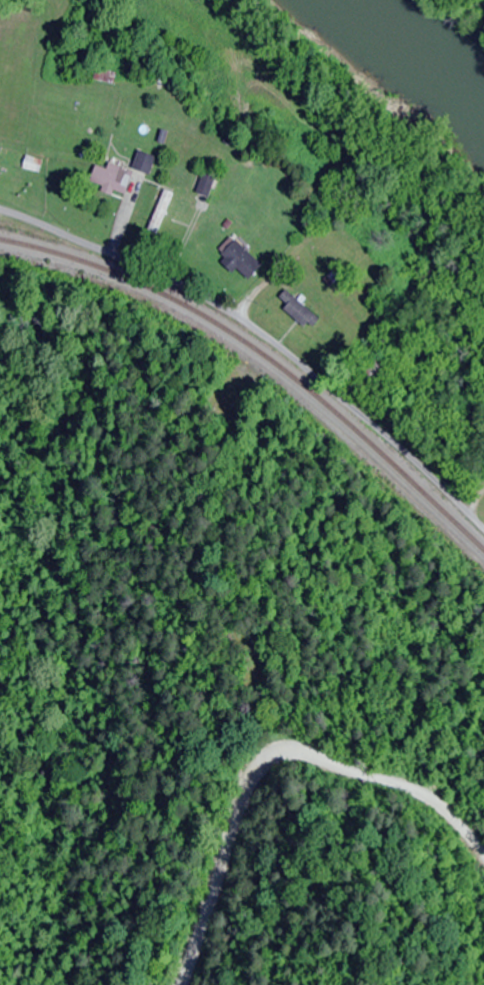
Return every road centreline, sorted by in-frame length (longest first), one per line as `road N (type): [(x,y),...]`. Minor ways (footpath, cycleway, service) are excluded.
road 1 (residential): [(483,534),(356,414),(234,318),(0,212)]
road 2 (residential): [(193,984),(263,778),(283,756),(395,782),(483,846)]

